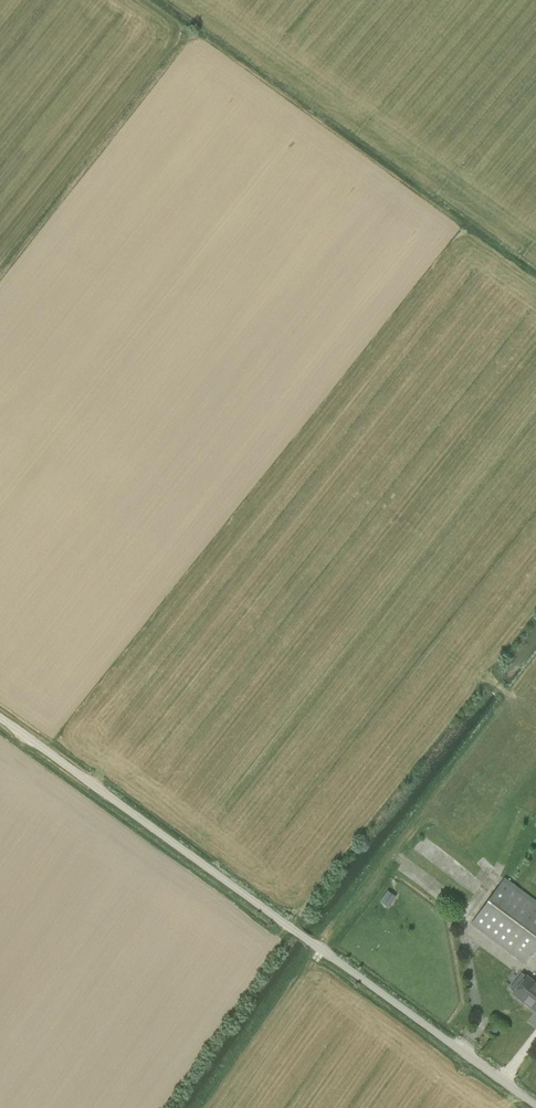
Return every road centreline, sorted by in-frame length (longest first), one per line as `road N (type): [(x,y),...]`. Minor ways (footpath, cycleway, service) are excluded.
road 1 (unclassified): [(535,1104),(0,717)]

